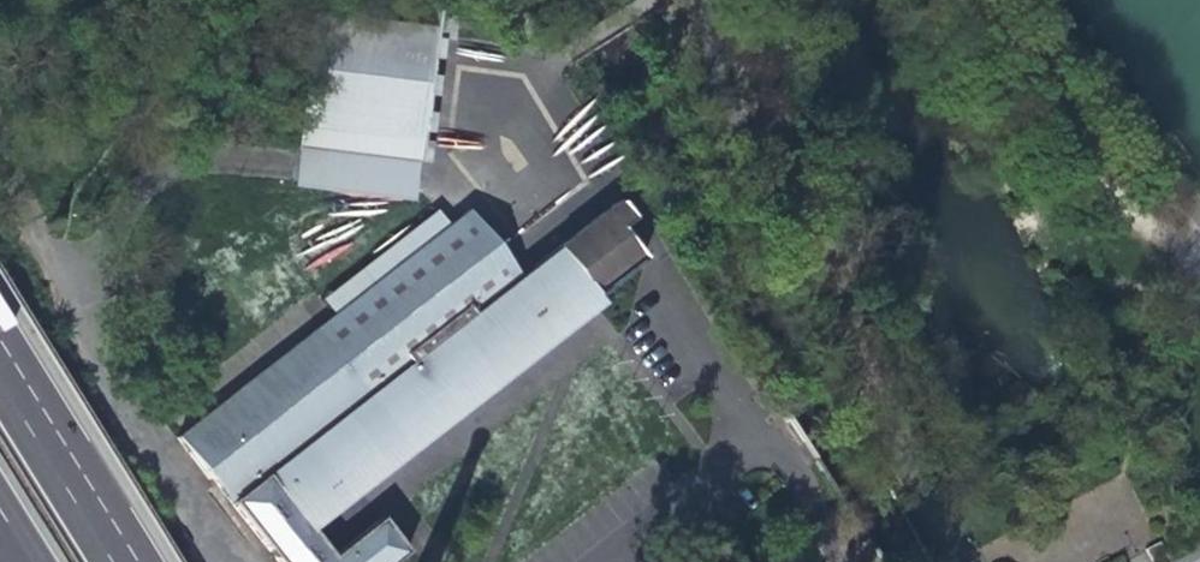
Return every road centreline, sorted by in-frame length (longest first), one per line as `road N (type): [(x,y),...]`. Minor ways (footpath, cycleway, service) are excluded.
road 1 (track): [(1197,261),(1140,226),(969,0)]
road 2 (motorway): [(123,561),(0,363)]

